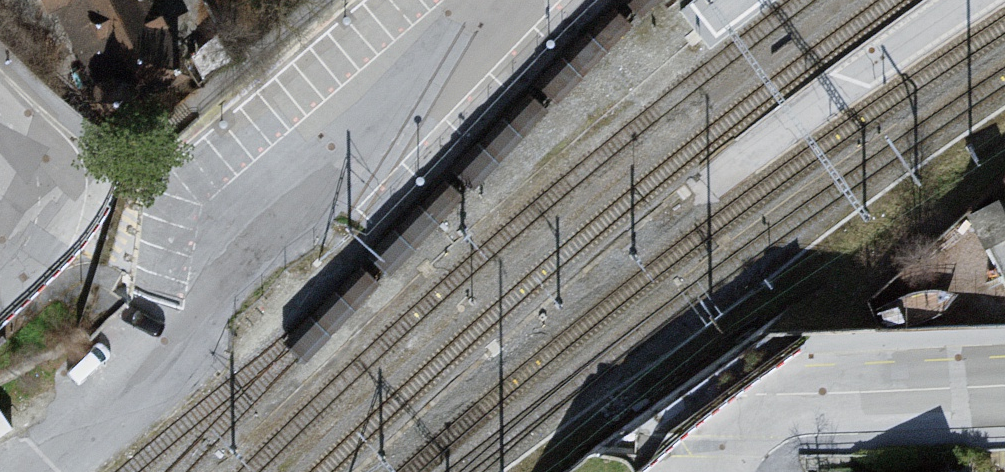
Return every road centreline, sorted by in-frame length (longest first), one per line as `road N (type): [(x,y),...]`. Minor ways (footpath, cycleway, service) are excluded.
road 1 (residential): [(517,0),(319,186),(232,285),(21,471)]
road 2 (tertiary): [(1004,384),(777,394)]
road 3 (tertiary): [(18,250),(35,205),(32,159),(0,121)]

